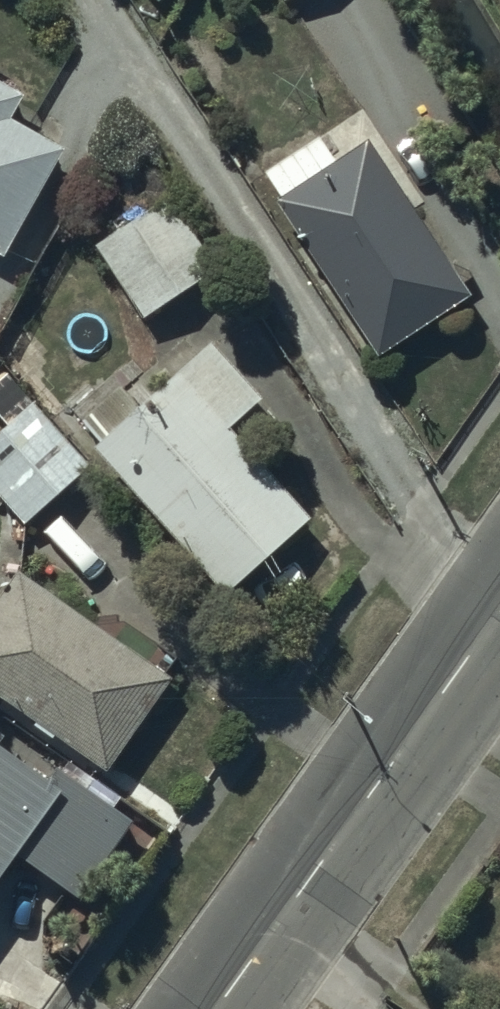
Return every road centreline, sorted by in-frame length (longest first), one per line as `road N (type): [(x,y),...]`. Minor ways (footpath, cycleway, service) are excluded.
road 1 (tertiary): [(212,1008),(499,604)]

